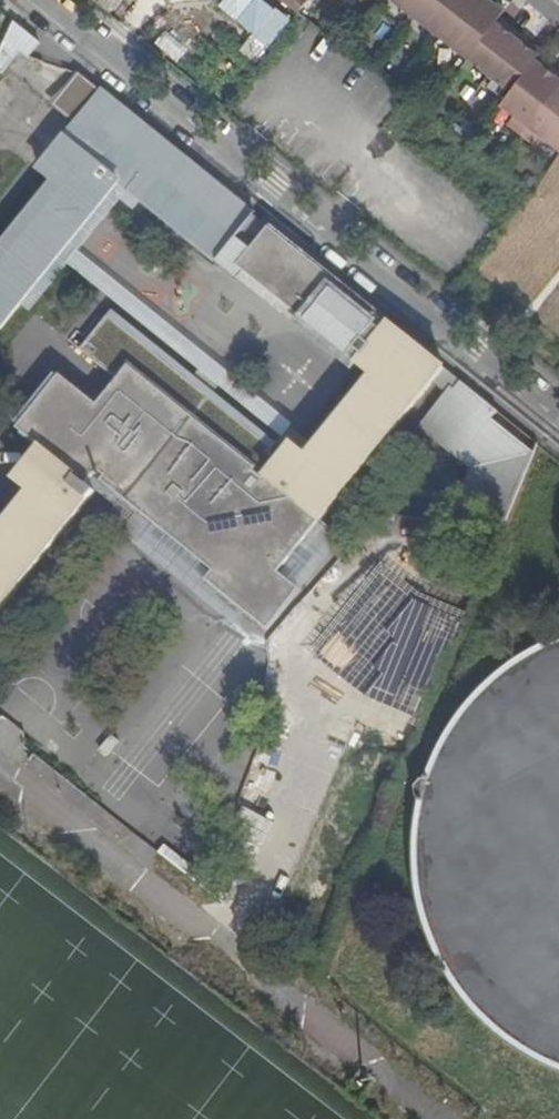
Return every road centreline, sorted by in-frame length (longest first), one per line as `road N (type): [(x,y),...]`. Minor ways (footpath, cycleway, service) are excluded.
road 1 (residential): [(26,0),(450,338)]
road 2 (residential): [(558,191),(450,338)]
road 3 (residential): [(450,338),(558,425)]

